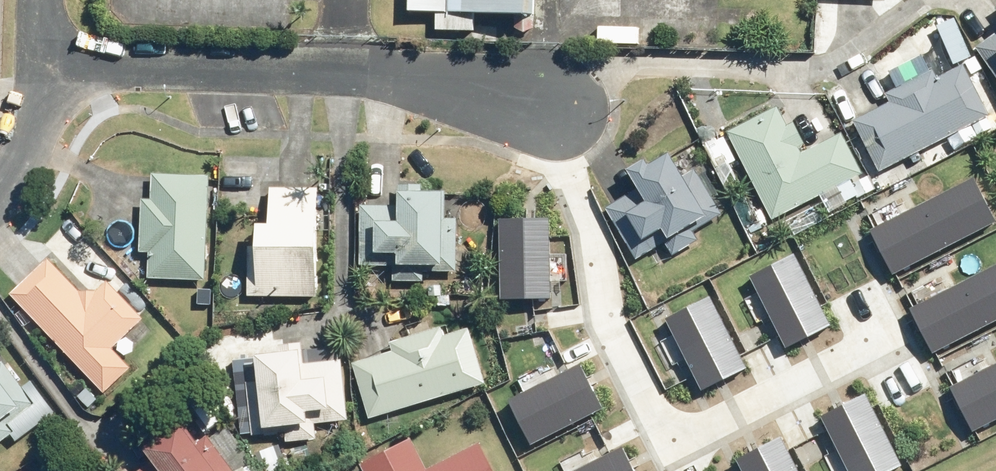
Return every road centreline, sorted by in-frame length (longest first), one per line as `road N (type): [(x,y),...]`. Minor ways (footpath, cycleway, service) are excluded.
road 1 (residential): [(542,97),(389,77),(58,66)]
road 2 (residential): [(542,97),(593,225),(614,334),(666,439)]
road 3 (residential): [(666,439),(899,326)]
road 4 (residential): [(0,183),(26,146),(58,66)]

